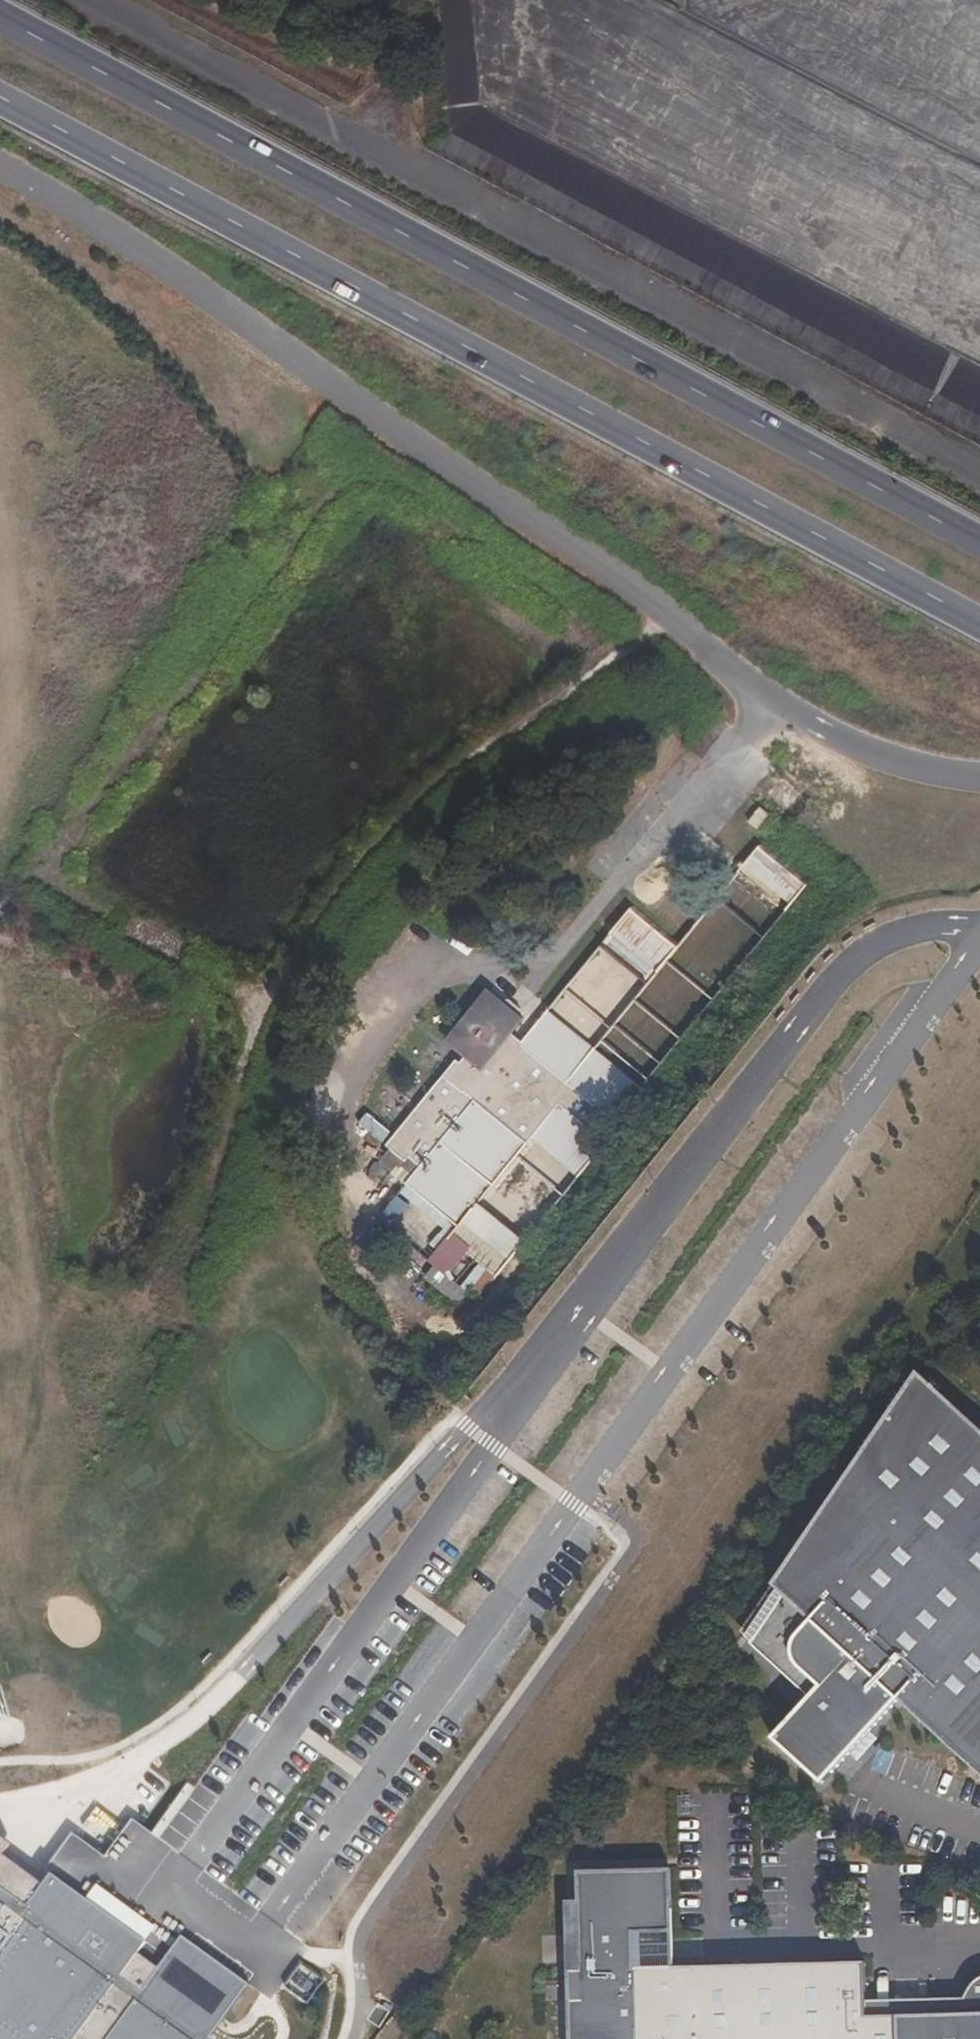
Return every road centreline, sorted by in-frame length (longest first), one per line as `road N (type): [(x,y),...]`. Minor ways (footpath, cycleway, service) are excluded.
road 1 (unclassified): [(509,1400),(496,1442),(174,1888),(256,1946),(574,1494),(979,945)]
road 2 (unclassified): [(0,169),(263,336),(823,732),(912,768),(979,778)]
road 3 (primary): [(979,543),(0,16)]
road 4 (primary): [(0,97),(979,621)]
road 5 (unclassified): [(509,1400),(863,946),(924,926),(979,921)]
road 6 (track): [(663,615),(407,803),(336,877),(257,1009)]
road 7 (track): [(257,1009),(63,895),(61,852),(176,692)]
road 8 (unclassified): [(509,1400),(481,1409),(235,1680)]
road 9 (track): [(257,1009),(193,1212),(145,1294)]

